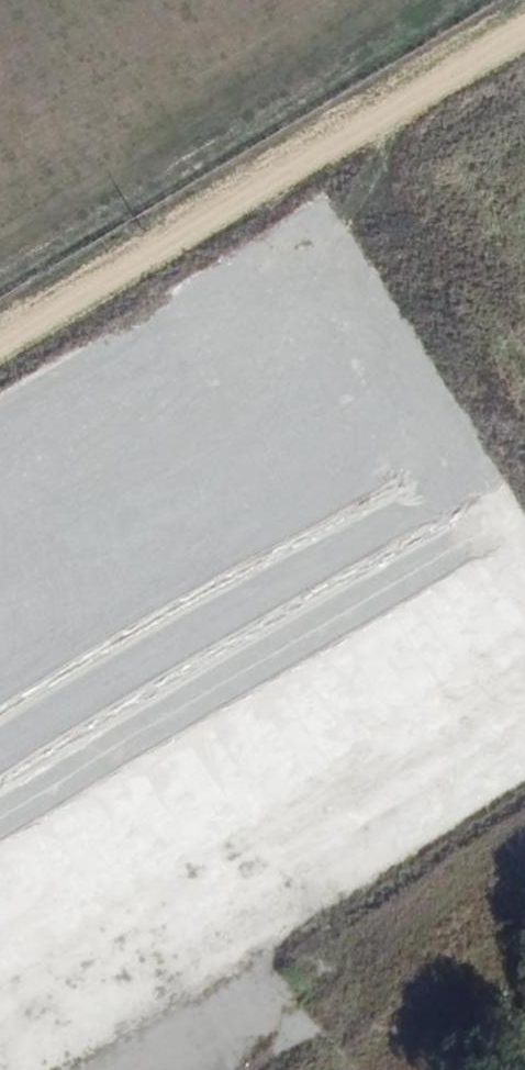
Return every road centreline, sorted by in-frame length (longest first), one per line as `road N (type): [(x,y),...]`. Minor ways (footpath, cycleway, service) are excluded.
road 1 (track): [(0,321),(119,261),(524,9)]

